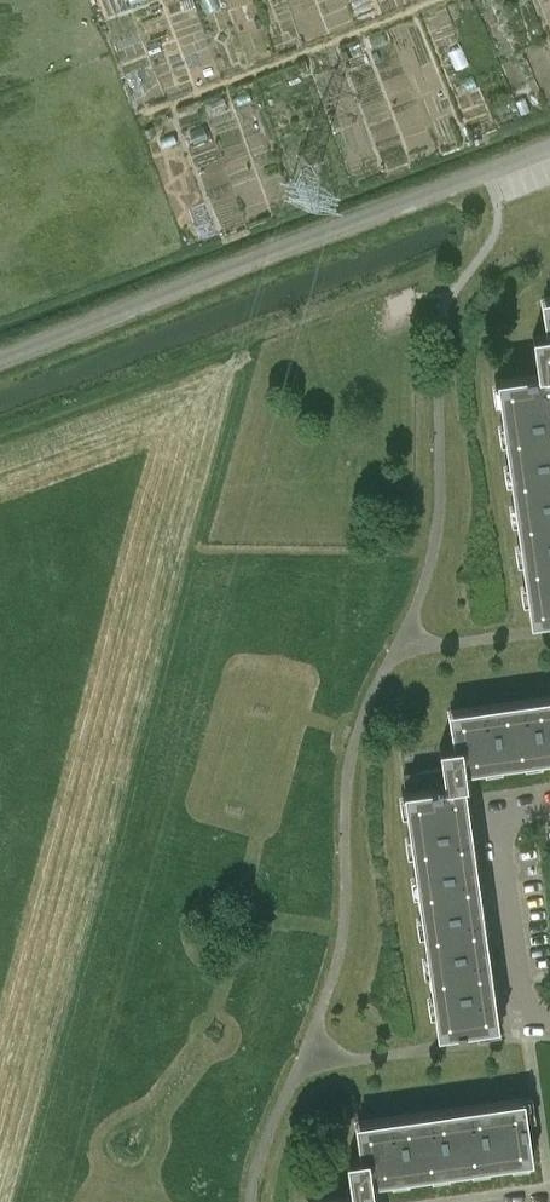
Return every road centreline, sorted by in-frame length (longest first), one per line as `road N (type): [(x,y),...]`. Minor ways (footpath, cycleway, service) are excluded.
road 1 (residential): [(0,356),(549,147)]

